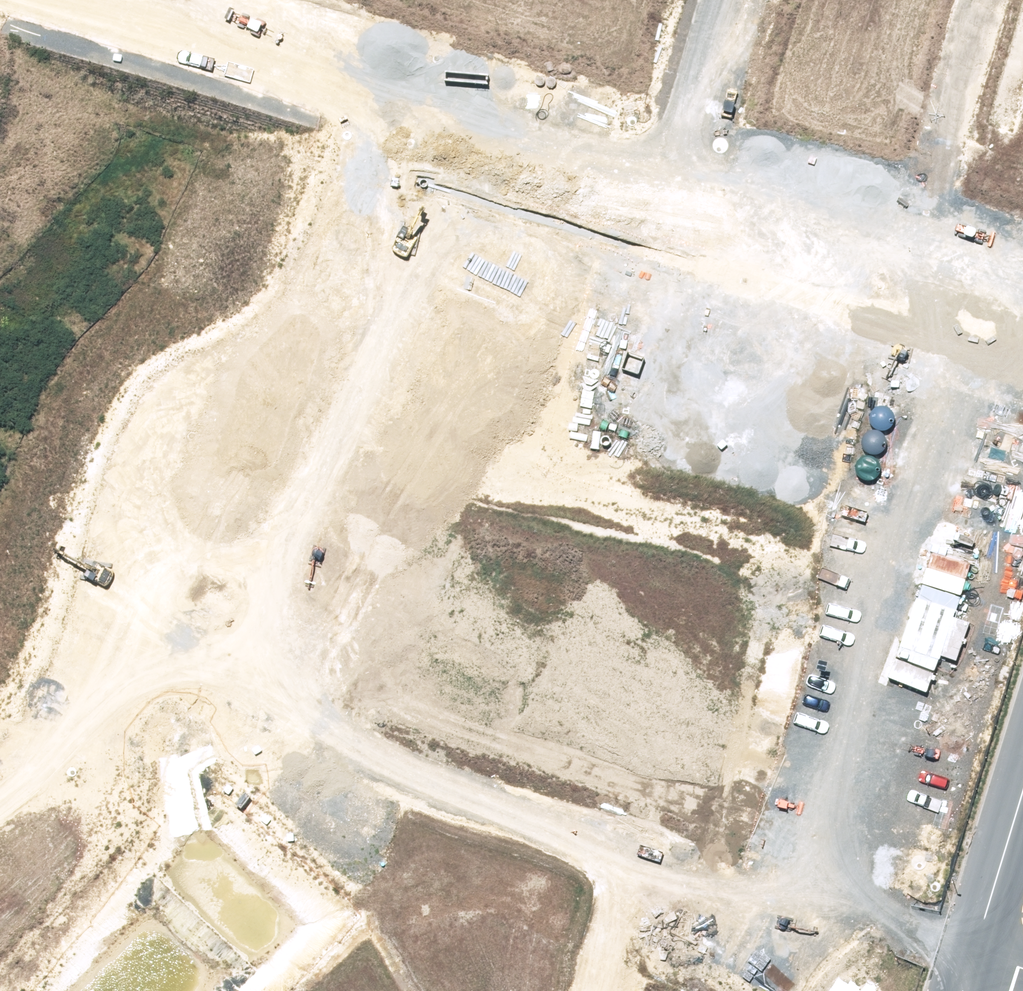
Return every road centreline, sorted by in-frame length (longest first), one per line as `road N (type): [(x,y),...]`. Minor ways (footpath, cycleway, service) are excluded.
road 1 (unknown): [(66,0),(1022,293)]
road 2 (unknown): [(91,690),(974,953)]
road 3 (unknown): [(389,98),(325,345),(168,423),(74,751),(0,788)]
road 4 (unknown): [(668,184),(720,0)]
road 5 (residential): [(1022,791),(974,953)]
road 6 (unknown): [(585,990),(629,850)]

